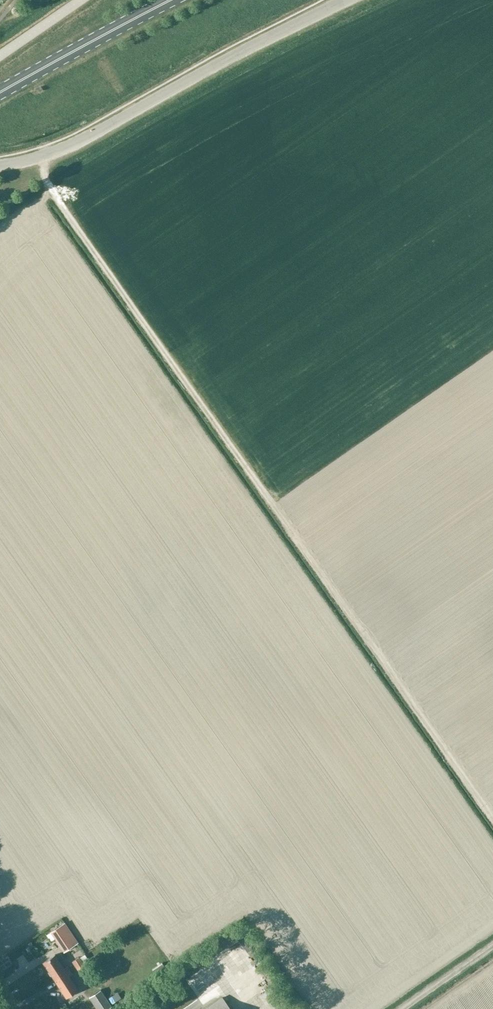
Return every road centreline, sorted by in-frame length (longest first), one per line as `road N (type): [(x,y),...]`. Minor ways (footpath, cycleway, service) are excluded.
road 1 (unclassified): [(0,166),(73,144),(345,0)]
road 2 (primary): [(0,94),(171,0)]

